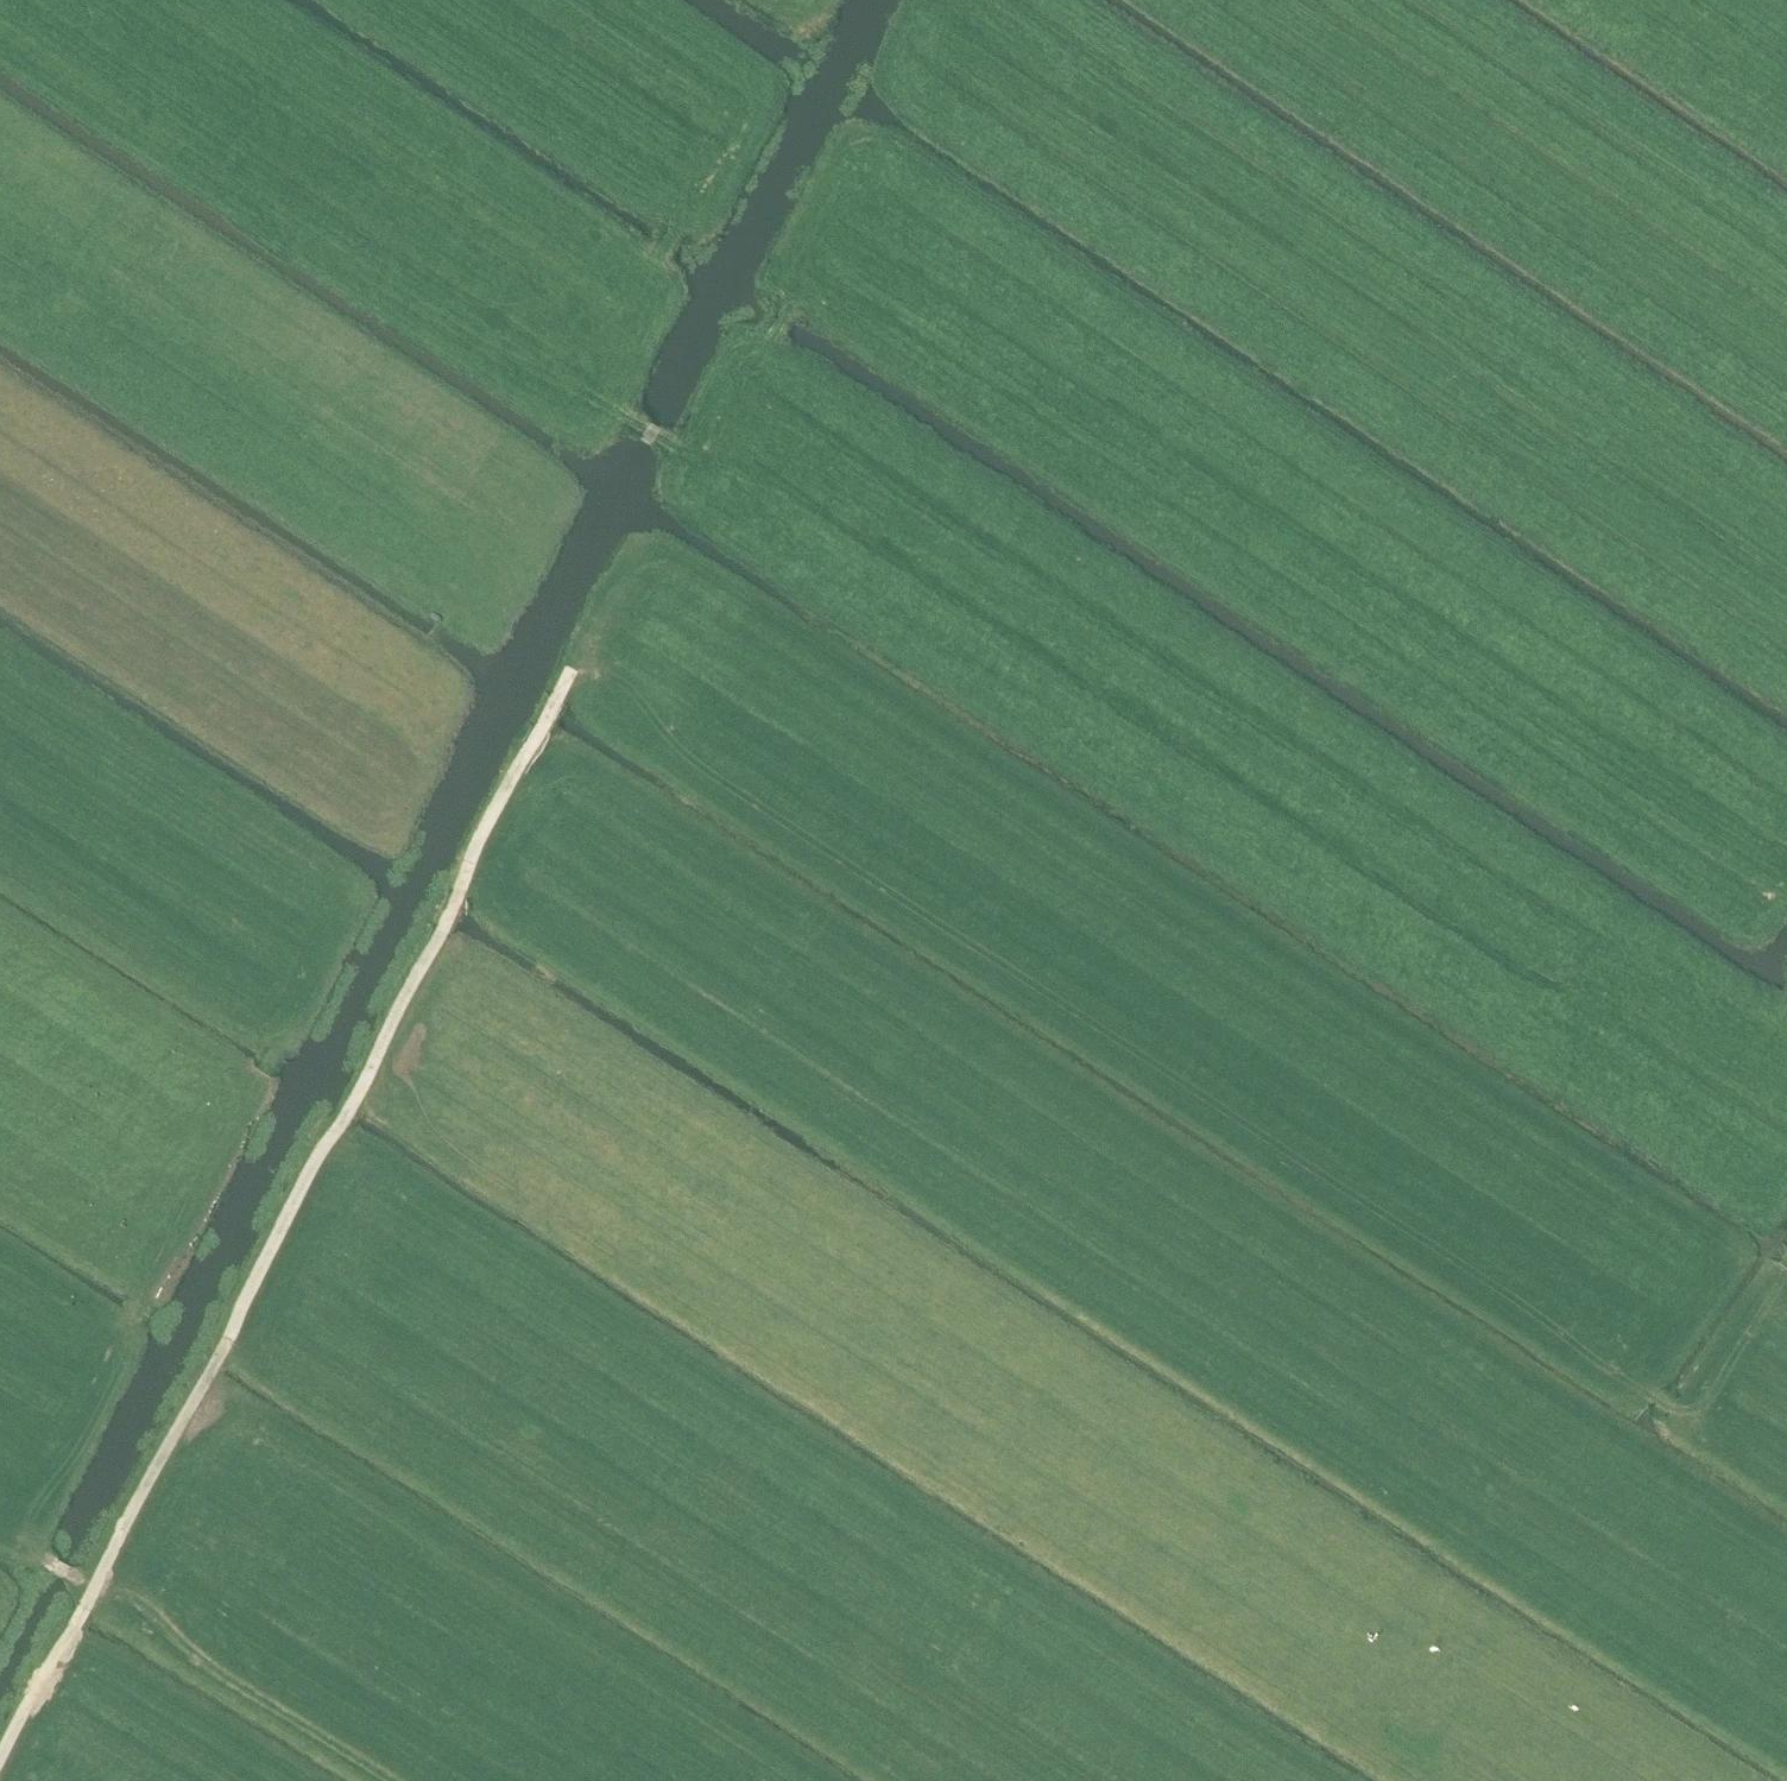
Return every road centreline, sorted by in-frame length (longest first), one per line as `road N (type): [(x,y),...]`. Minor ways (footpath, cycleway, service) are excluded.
road 1 (track): [(0,1763),(360,1090),(566,684)]

